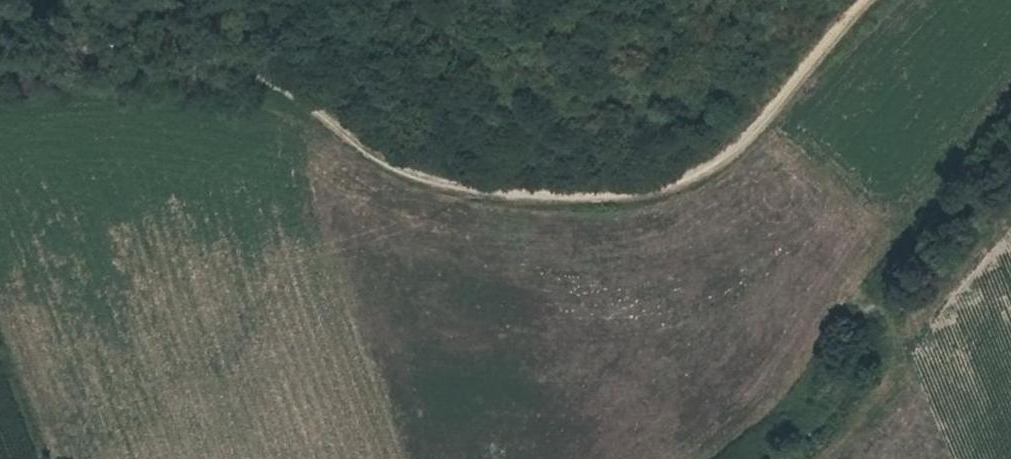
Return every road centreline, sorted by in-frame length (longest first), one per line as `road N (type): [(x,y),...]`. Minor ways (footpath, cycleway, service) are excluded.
road 1 (track): [(0,59),(171,48),(245,75),(411,159),(520,195),(610,194),(695,174),(822,0)]
road 2 (track): [(762,82),(851,158),(910,223),(856,317),(907,352),(1010,209)]
road 3 (track): [(747,103),(620,100),(484,77),(402,0)]

